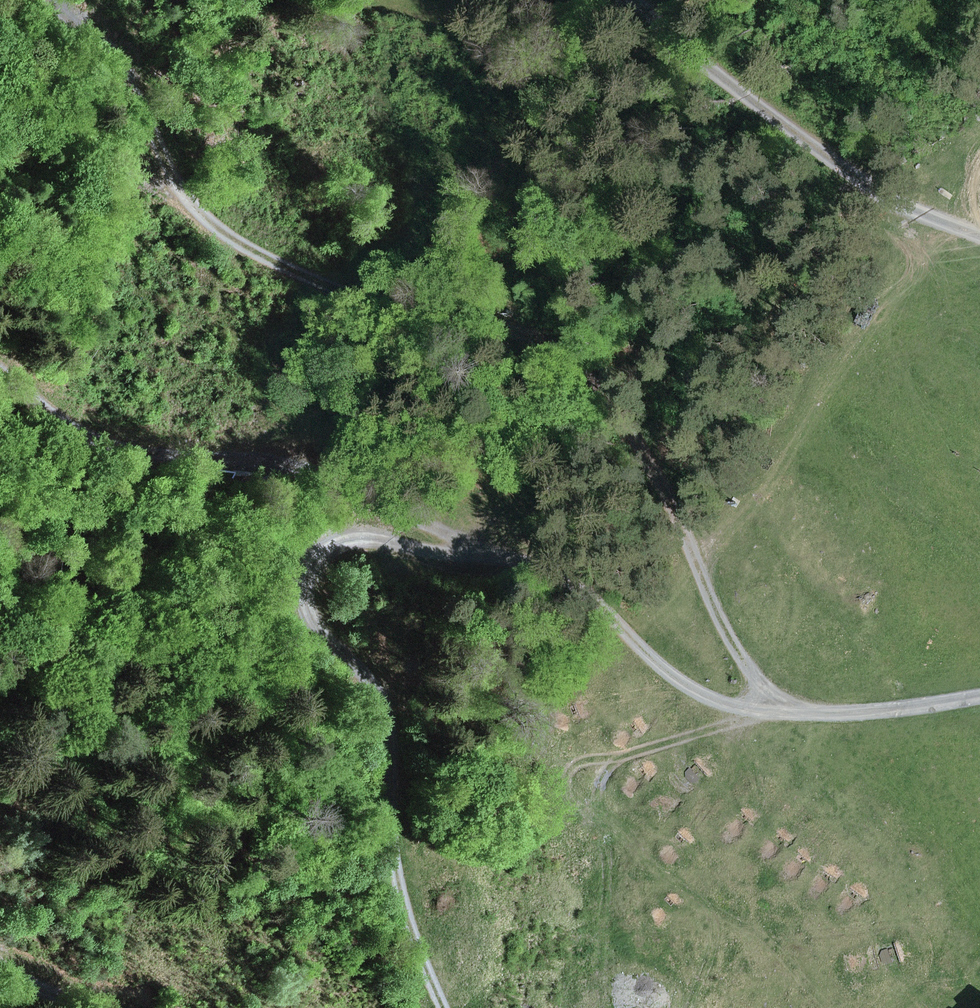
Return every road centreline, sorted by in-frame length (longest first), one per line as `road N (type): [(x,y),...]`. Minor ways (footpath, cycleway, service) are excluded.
road 1 (track): [(979,693),(884,710),(724,703),(677,678),(604,610),(545,574),(478,556),(341,475),(279,458),(141,451),(95,437),(0,369)]
road 2 (track): [(56,0),(113,57),(187,199),(234,239),(293,271),(402,305),(510,325),(562,347),(603,386),(672,497)]
road 3 (track): [(445,1007),(396,874),(383,697),(321,634),(308,610),(307,581),(316,558),(344,541),(375,537),(478,556)]
road 4 (track): [(765,705),(713,607),(672,497),(690,367),(748,273),(864,181)]
road 5 (track): [(650,0),(864,181),(914,212),(979,233)]

